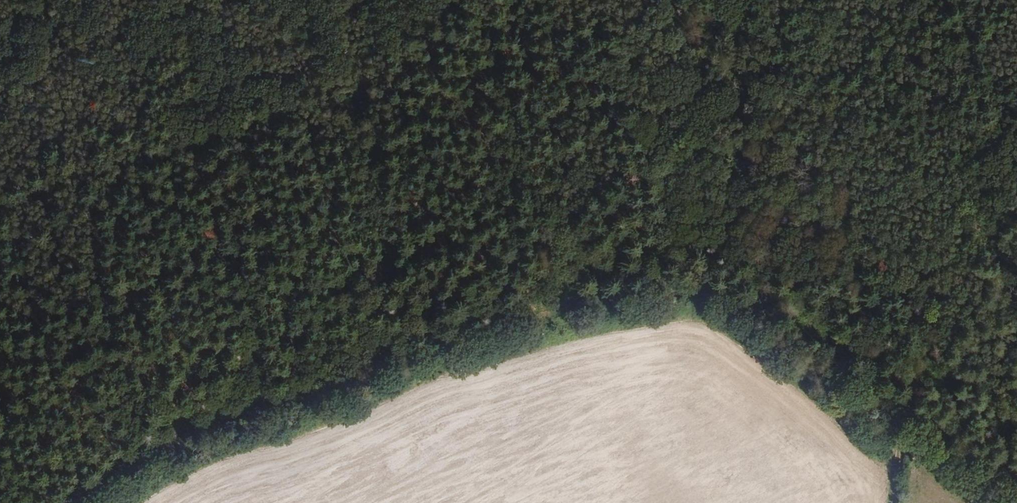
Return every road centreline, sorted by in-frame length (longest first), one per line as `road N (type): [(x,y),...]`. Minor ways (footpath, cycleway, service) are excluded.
road 1 (track): [(892,502),(902,433),(993,194),(1016,161)]

